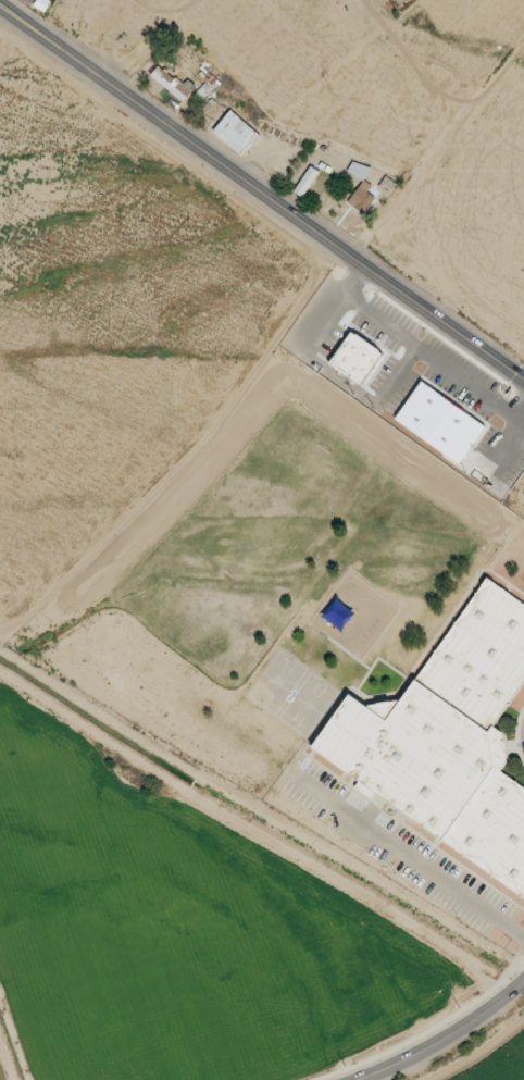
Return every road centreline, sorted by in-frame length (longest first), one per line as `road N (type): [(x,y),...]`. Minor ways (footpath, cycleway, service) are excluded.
road 1 (secondary): [(0,4),(523,380)]
road 2 (tertiary): [(523,985),(446,1042),(367,1079)]

